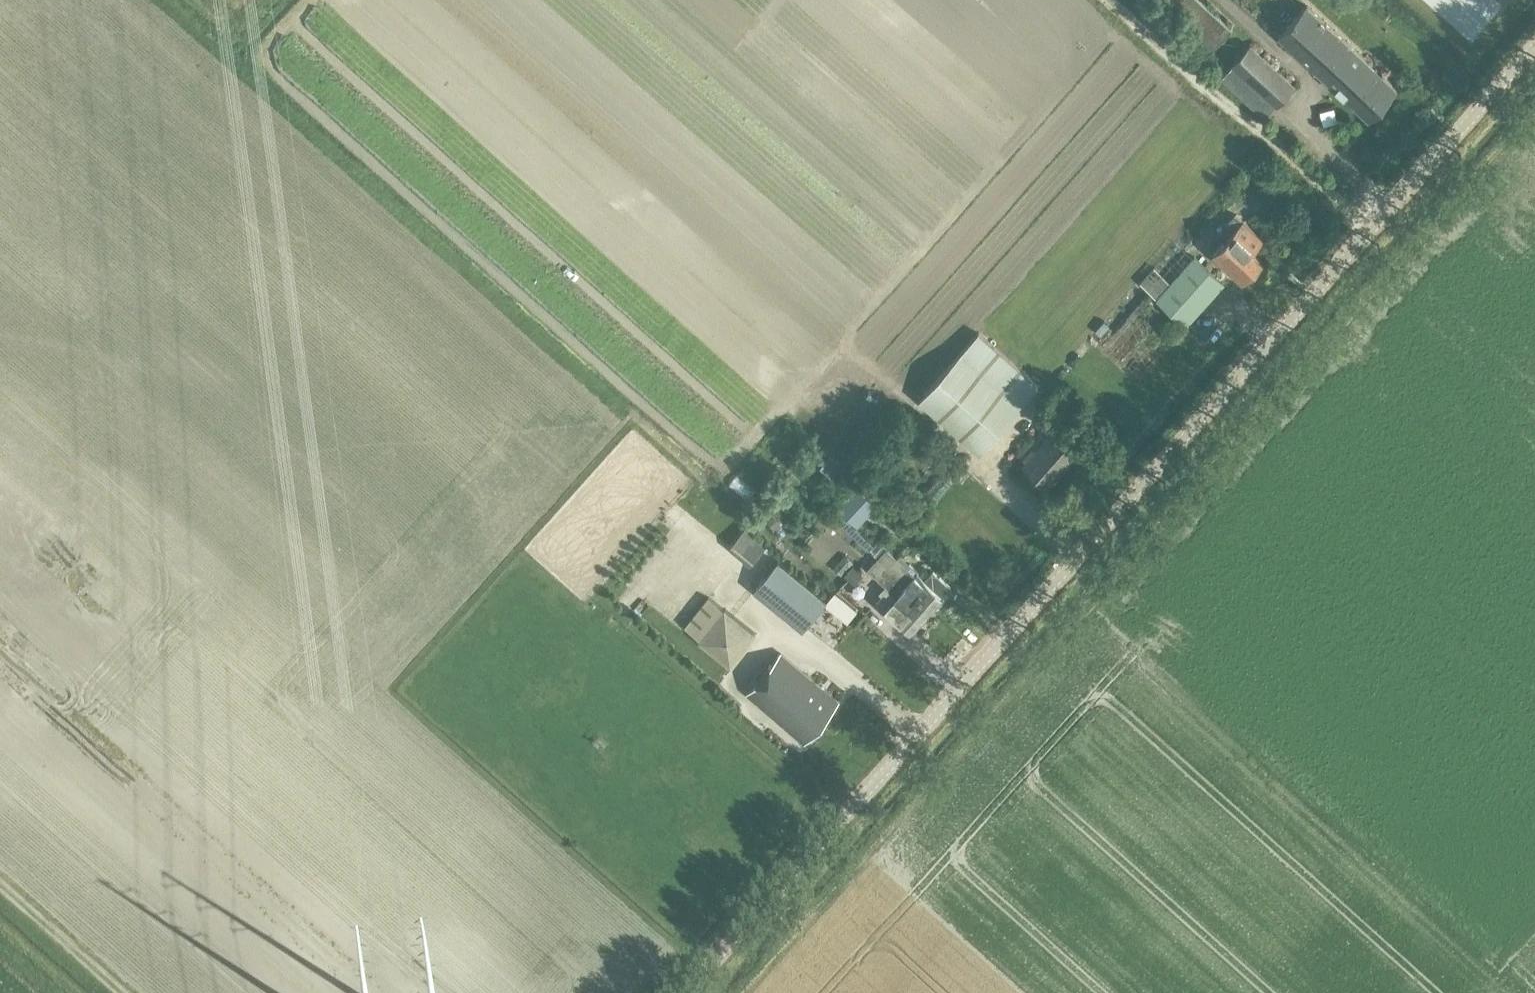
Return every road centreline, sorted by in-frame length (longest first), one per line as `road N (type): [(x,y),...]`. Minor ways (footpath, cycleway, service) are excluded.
road 1 (tertiary): [(684,992),(1534,39)]

